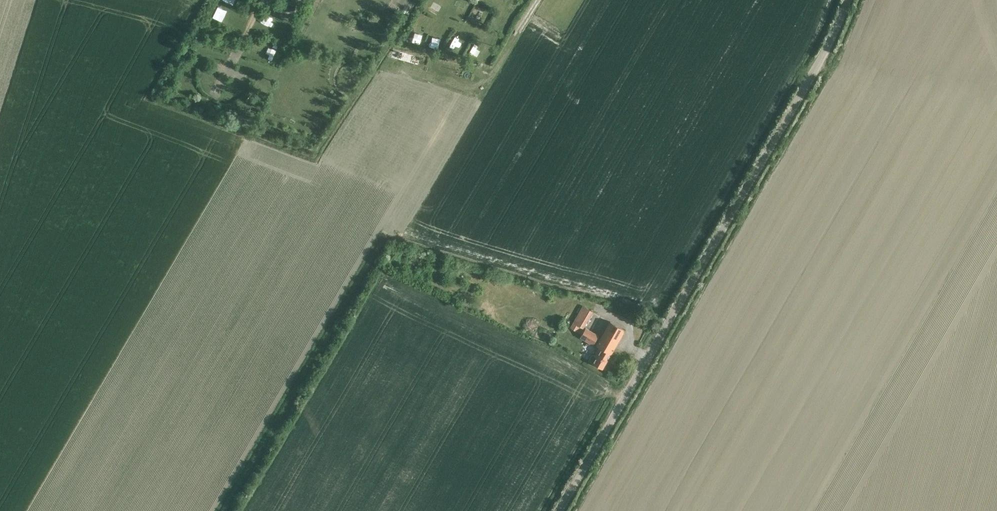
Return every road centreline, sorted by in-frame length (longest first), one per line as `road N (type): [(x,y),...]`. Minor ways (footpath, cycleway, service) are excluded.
road 1 (unclassified): [(558,510),(847,0)]

